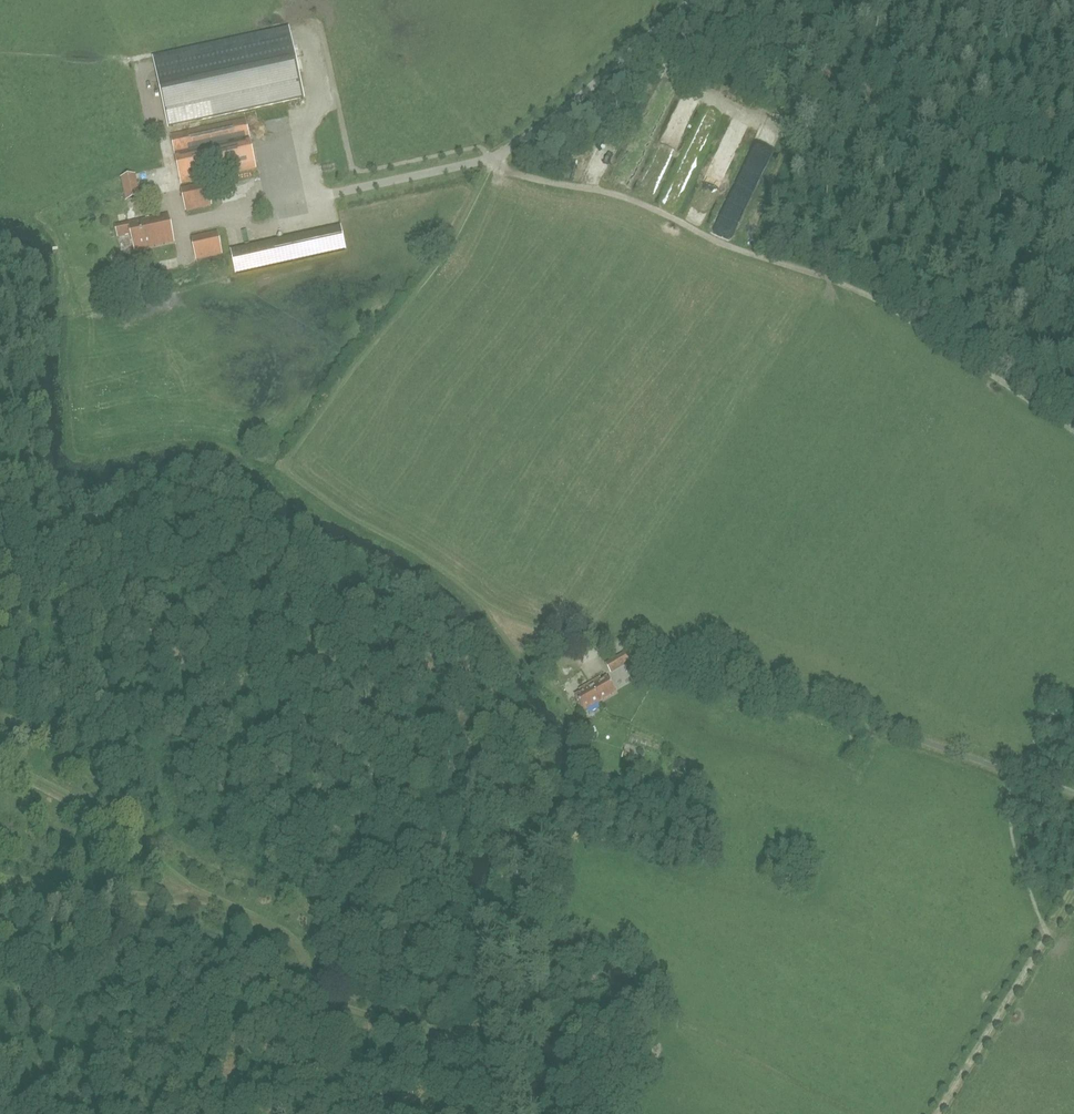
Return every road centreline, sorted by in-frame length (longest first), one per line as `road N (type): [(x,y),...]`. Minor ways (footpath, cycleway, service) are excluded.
road 1 (track): [(1073,431),(873,296),(710,238),(622,195),(516,174),(496,161),(414,296),(342,380),(288,465),(296,480),(501,612),(574,650),(601,649)]
road 2 (track): [(523,1113),(514,967),(465,913),(456,872),(460,691),(297,574),(263,560),(181,553),(150,577),(141,576)]
road 3 (track): [(239,210),(181,225),(143,59),(301,25),(317,102),(304,139),(316,195)]
road 4 (track): [(0,364),(29,440),(6,487),(46,542),(90,530),(141,576),(42,786)]
road 5 (track): [(601,649),(640,640),(697,650),(1073,793)]
road 6 (track): [(0,882),(128,896),(195,892),(75,800),(0,765)]
road 7 (track): [(195,892),(292,941),(322,995),(347,1010),(520,1054)]
road 8 (track): [(938,1113),(1073,893)]

